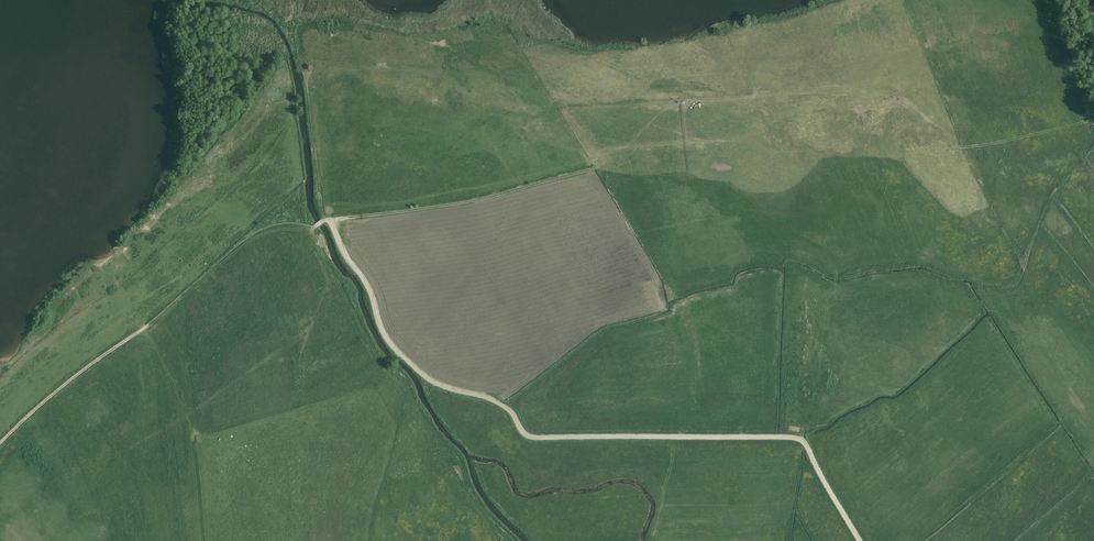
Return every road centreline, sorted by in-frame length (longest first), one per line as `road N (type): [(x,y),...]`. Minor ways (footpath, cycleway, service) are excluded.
road 1 (track): [(331,220),(477,200),(596,167),(608,150),(627,147),(747,140),(773,152),(963,148),(1093,132)]
road 2 (unclassified): [(860,540),(802,440),(537,438),(501,404),(437,384),(391,343),(331,220),(315,226)]
road 3 (track): [(315,226),(312,240),(335,289),(372,351),(422,407)]
road 4 (track): [(147,323),(0,442)]
road 5 (track): [(514,540),(477,498),(422,407)]

